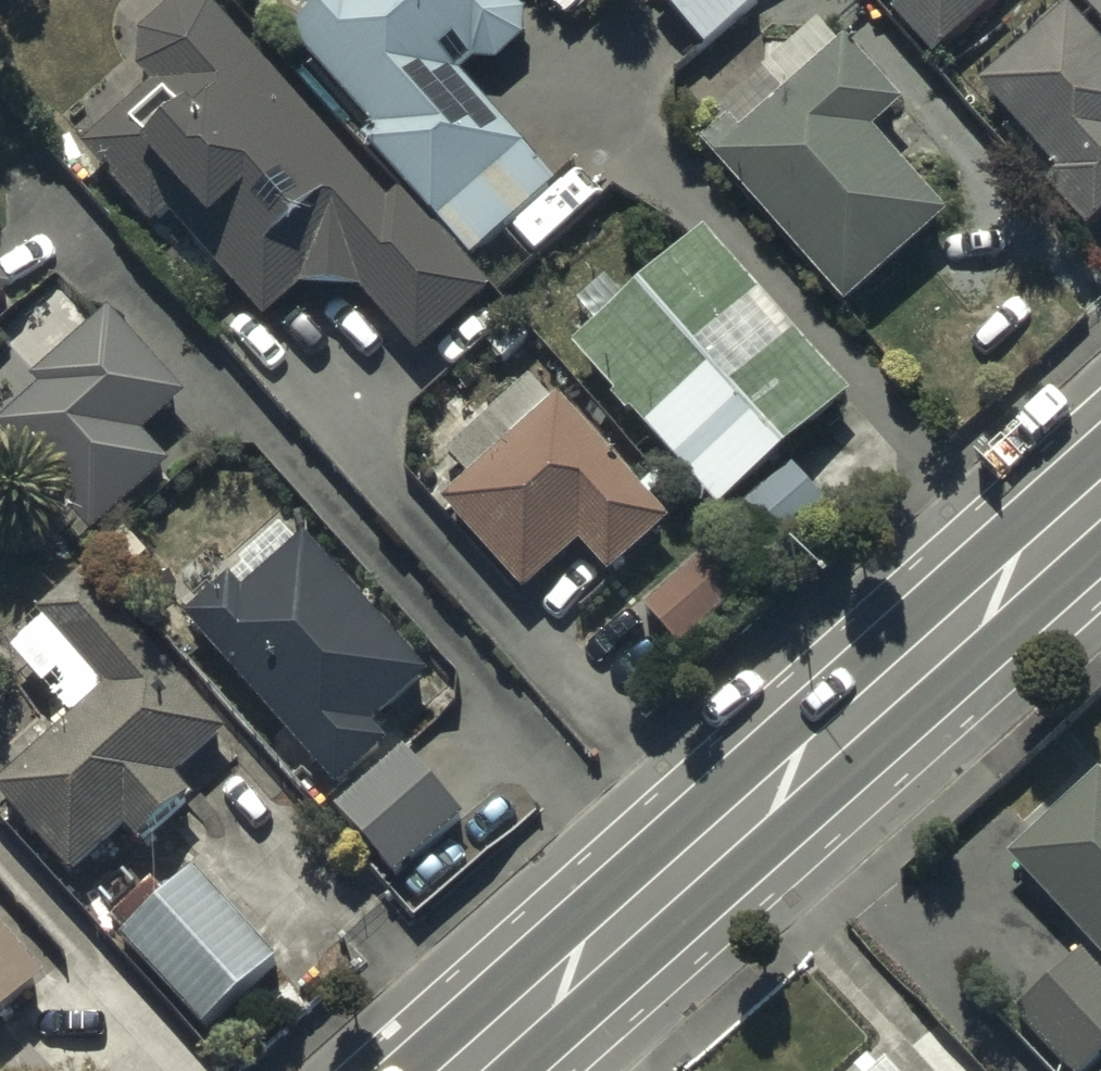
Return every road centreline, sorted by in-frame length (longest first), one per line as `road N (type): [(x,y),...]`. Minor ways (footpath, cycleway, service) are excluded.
road 1 (secondary): [(1100,497),(456,1070)]

